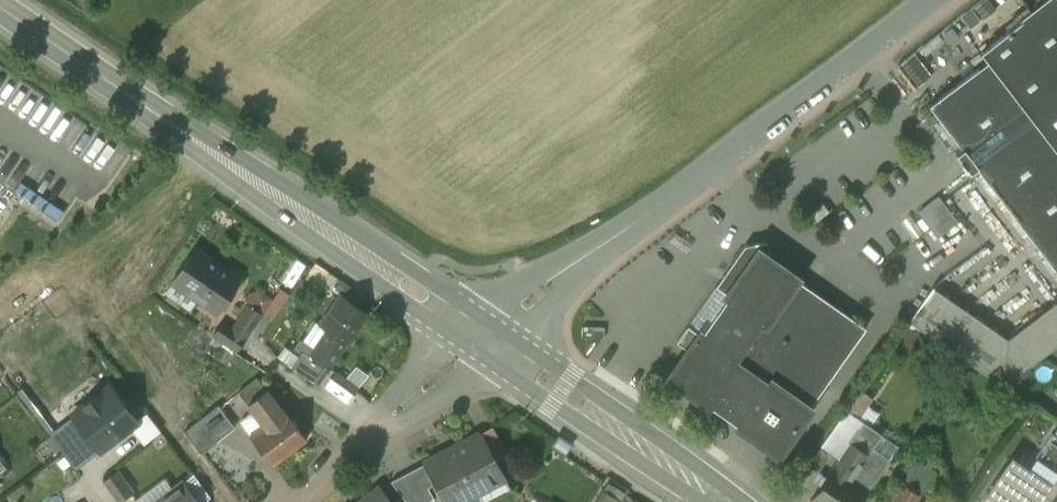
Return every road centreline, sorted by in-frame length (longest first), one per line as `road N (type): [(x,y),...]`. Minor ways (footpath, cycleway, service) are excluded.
road 1 (secondary): [(0,1),(487,339)]
road 2 (tertiary): [(931,0),(487,339)]
road 3 (secondary): [(487,339),(726,501)]
road 4 (residential): [(487,339),(372,427),(294,501)]

